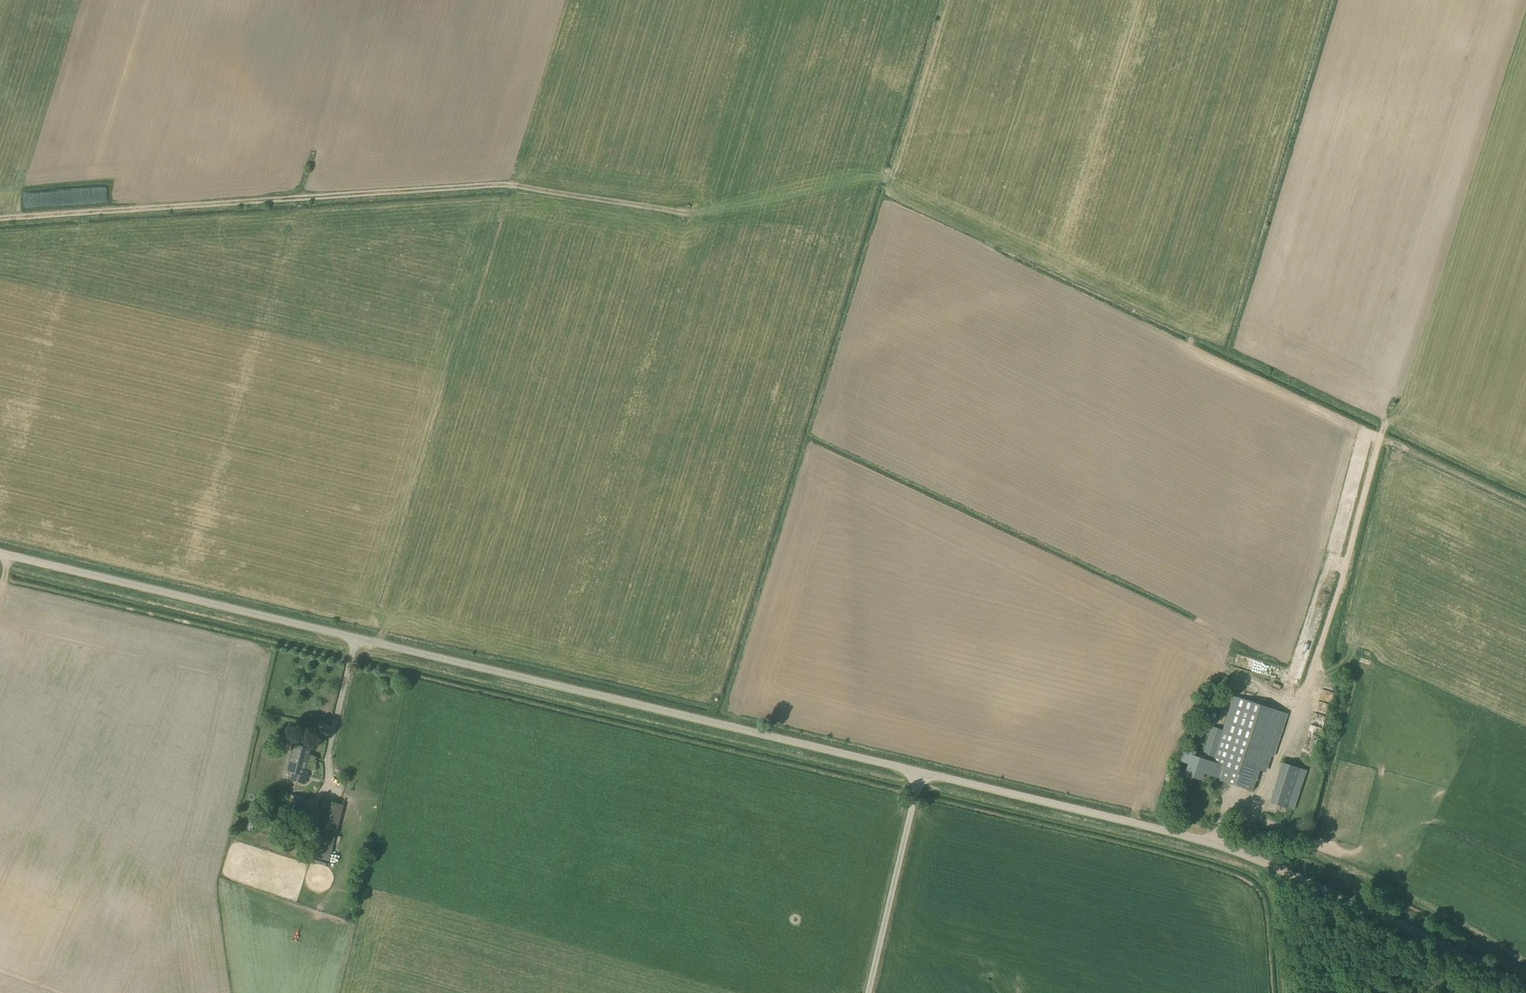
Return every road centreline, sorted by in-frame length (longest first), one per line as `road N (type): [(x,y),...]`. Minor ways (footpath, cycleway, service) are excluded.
road 1 (unclassified): [(1524,992),(1407,928),(1215,844),(0,554)]
road 2 (track): [(0,218),(502,185),(685,209)]
road 3 (track): [(920,771),(868,992)]

